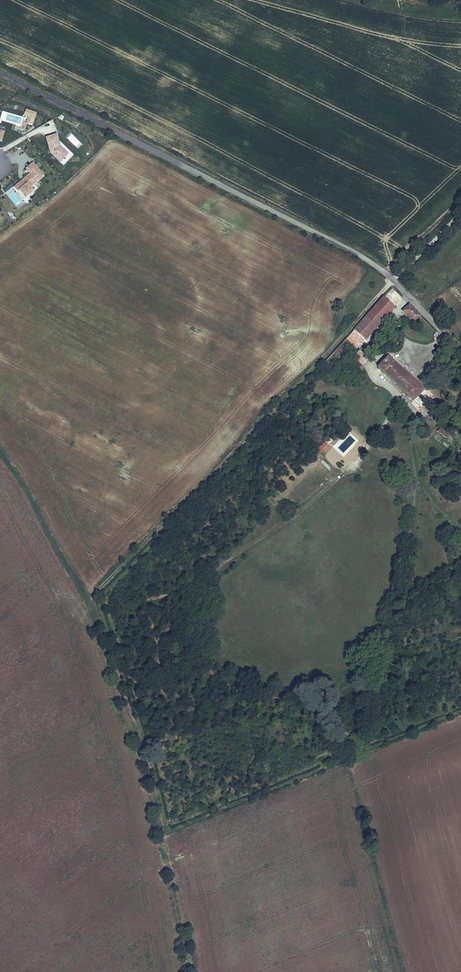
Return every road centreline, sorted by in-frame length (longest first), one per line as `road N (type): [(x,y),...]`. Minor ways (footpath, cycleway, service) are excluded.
road 1 (track): [(189,971),(148,776),(91,603),(0,452)]
road 2 (tertiary): [(460,351),(359,254),(0,74)]
road 3 (track): [(89,599),(395,281)]

